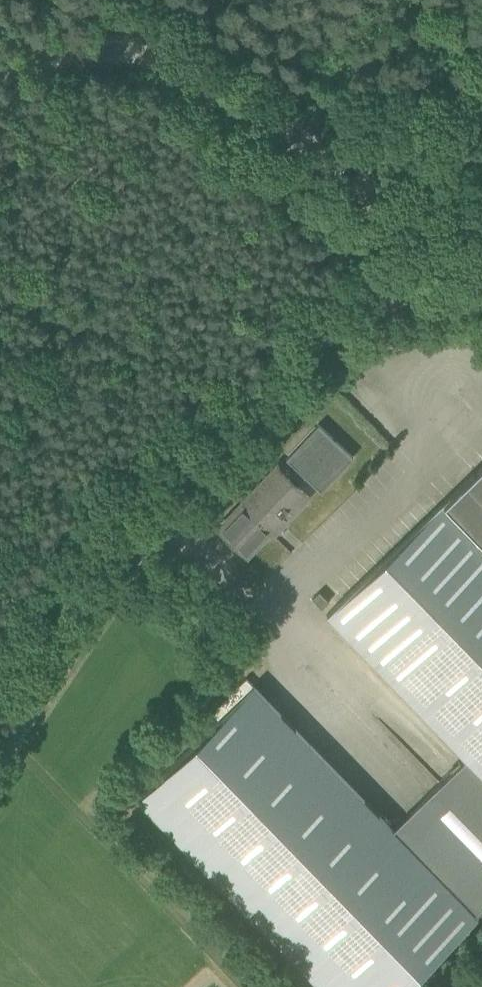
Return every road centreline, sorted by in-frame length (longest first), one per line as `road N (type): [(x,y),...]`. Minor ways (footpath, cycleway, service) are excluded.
road 1 (unclassified): [(0,756),(296,339),(351,298),(413,280),(481,287)]
road 2 (unclassified): [(481,254),(153,44),(105,37),(0,57)]

